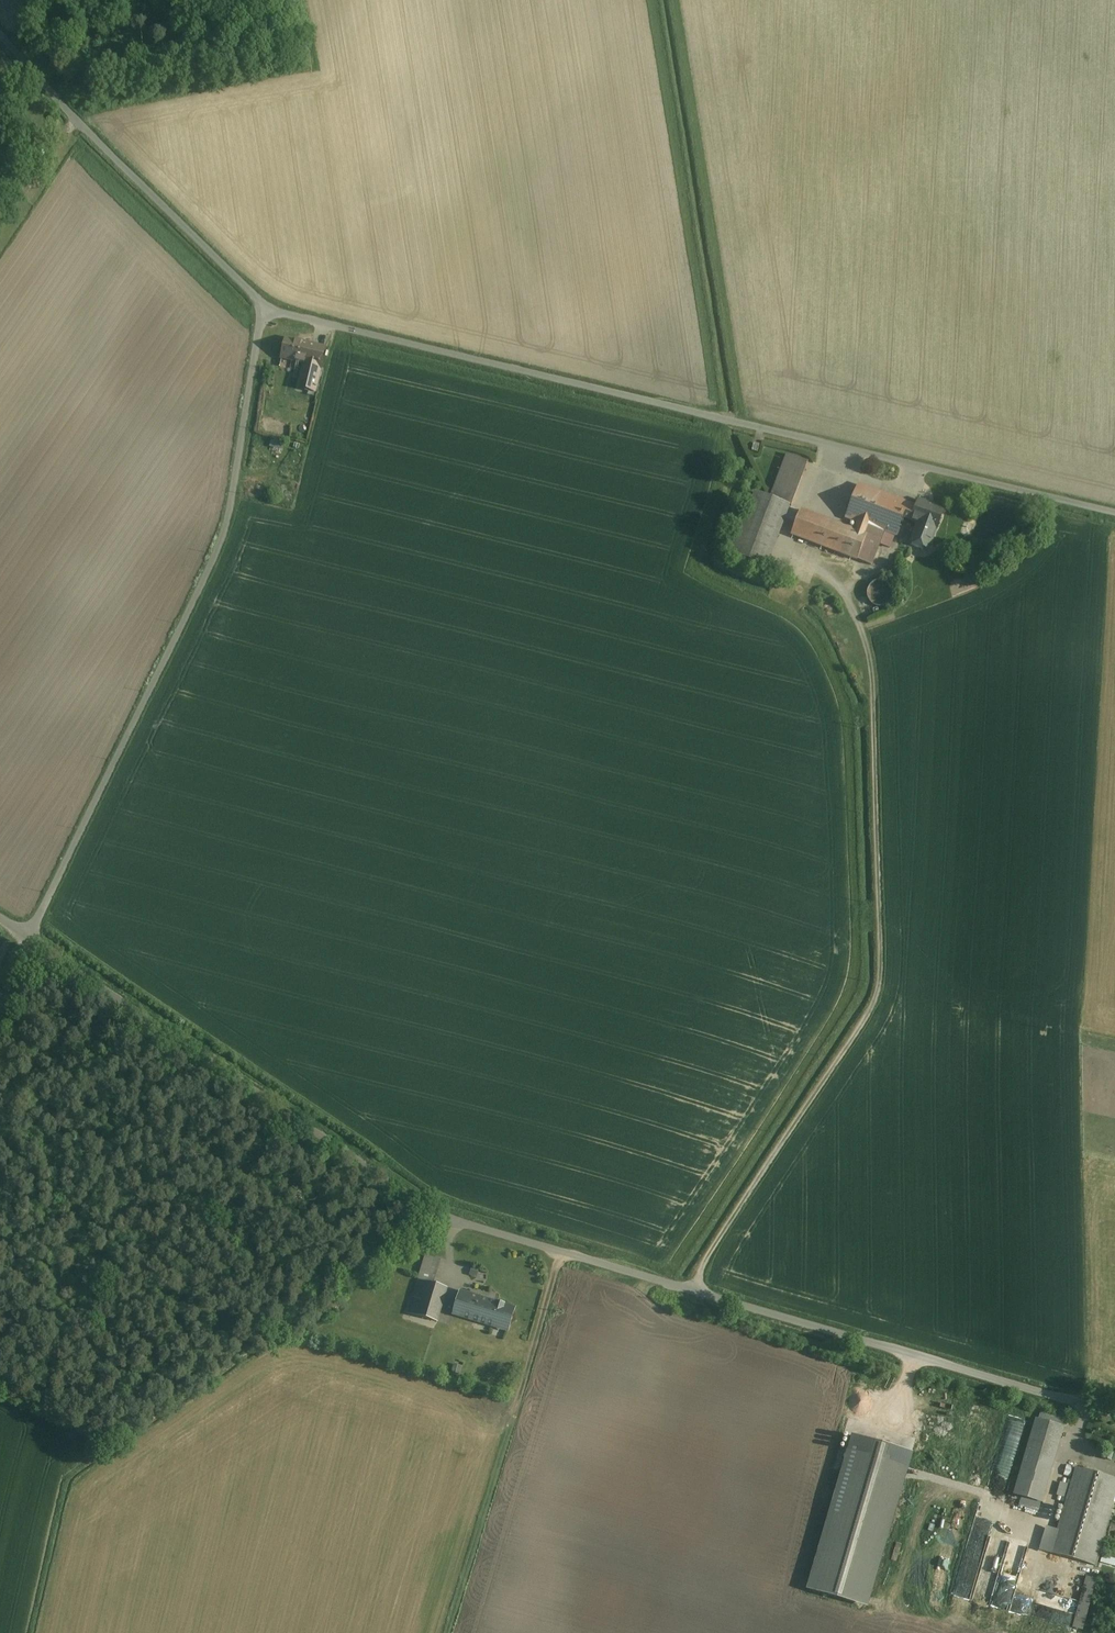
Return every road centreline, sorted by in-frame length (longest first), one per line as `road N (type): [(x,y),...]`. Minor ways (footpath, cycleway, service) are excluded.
road 1 (unclassified): [(29,939),(434,1210),(1114,1413)]
road 2 (track): [(695,1290),(713,1248),(881,985),(870,640),(825,559),(781,542),(795,503),(836,468)]
road 3 (unclassified): [(263,306),(1114,512)]
road 4 (unclassified): [(29,939),(225,531),(263,306)]
road 5 (track): [(561,1252),(445,1632)]
road 6 (unclassified): [(0,34),(263,306)]
road 7 (track): [(1114,1043),(881,985)]
road 8 (track): [(1074,1448),(1038,1549),(1052,1571)]

